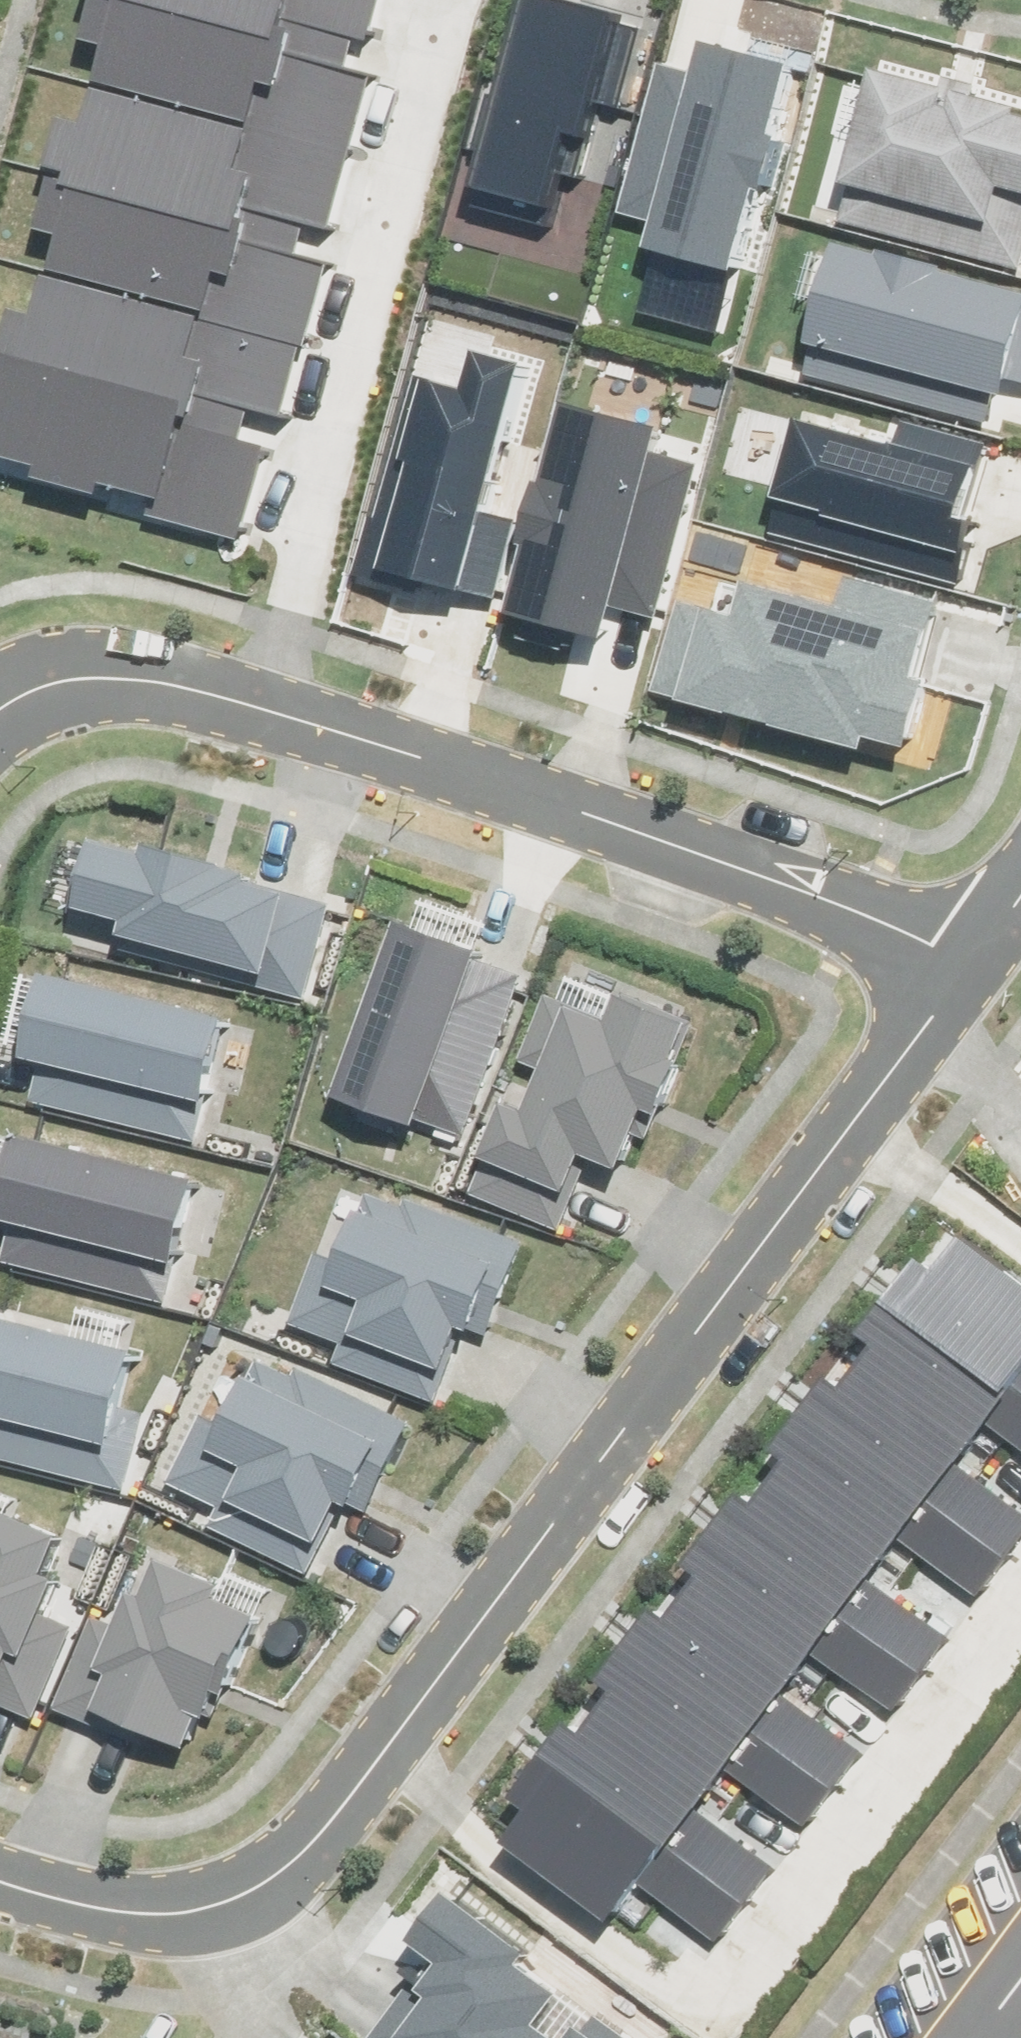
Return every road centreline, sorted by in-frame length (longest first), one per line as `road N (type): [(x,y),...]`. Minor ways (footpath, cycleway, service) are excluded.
road 1 (residential): [(966,960),(341,1812),(281,1872),(190,1902),(84,1899),(0,1872)]
road 2 (residential): [(275,703),(862,904),(966,960)]
road 3 (residential): [(275,703),(457,0)]
road 4 (residential): [(0,684),(53,666),(105,664),(275,703)]

